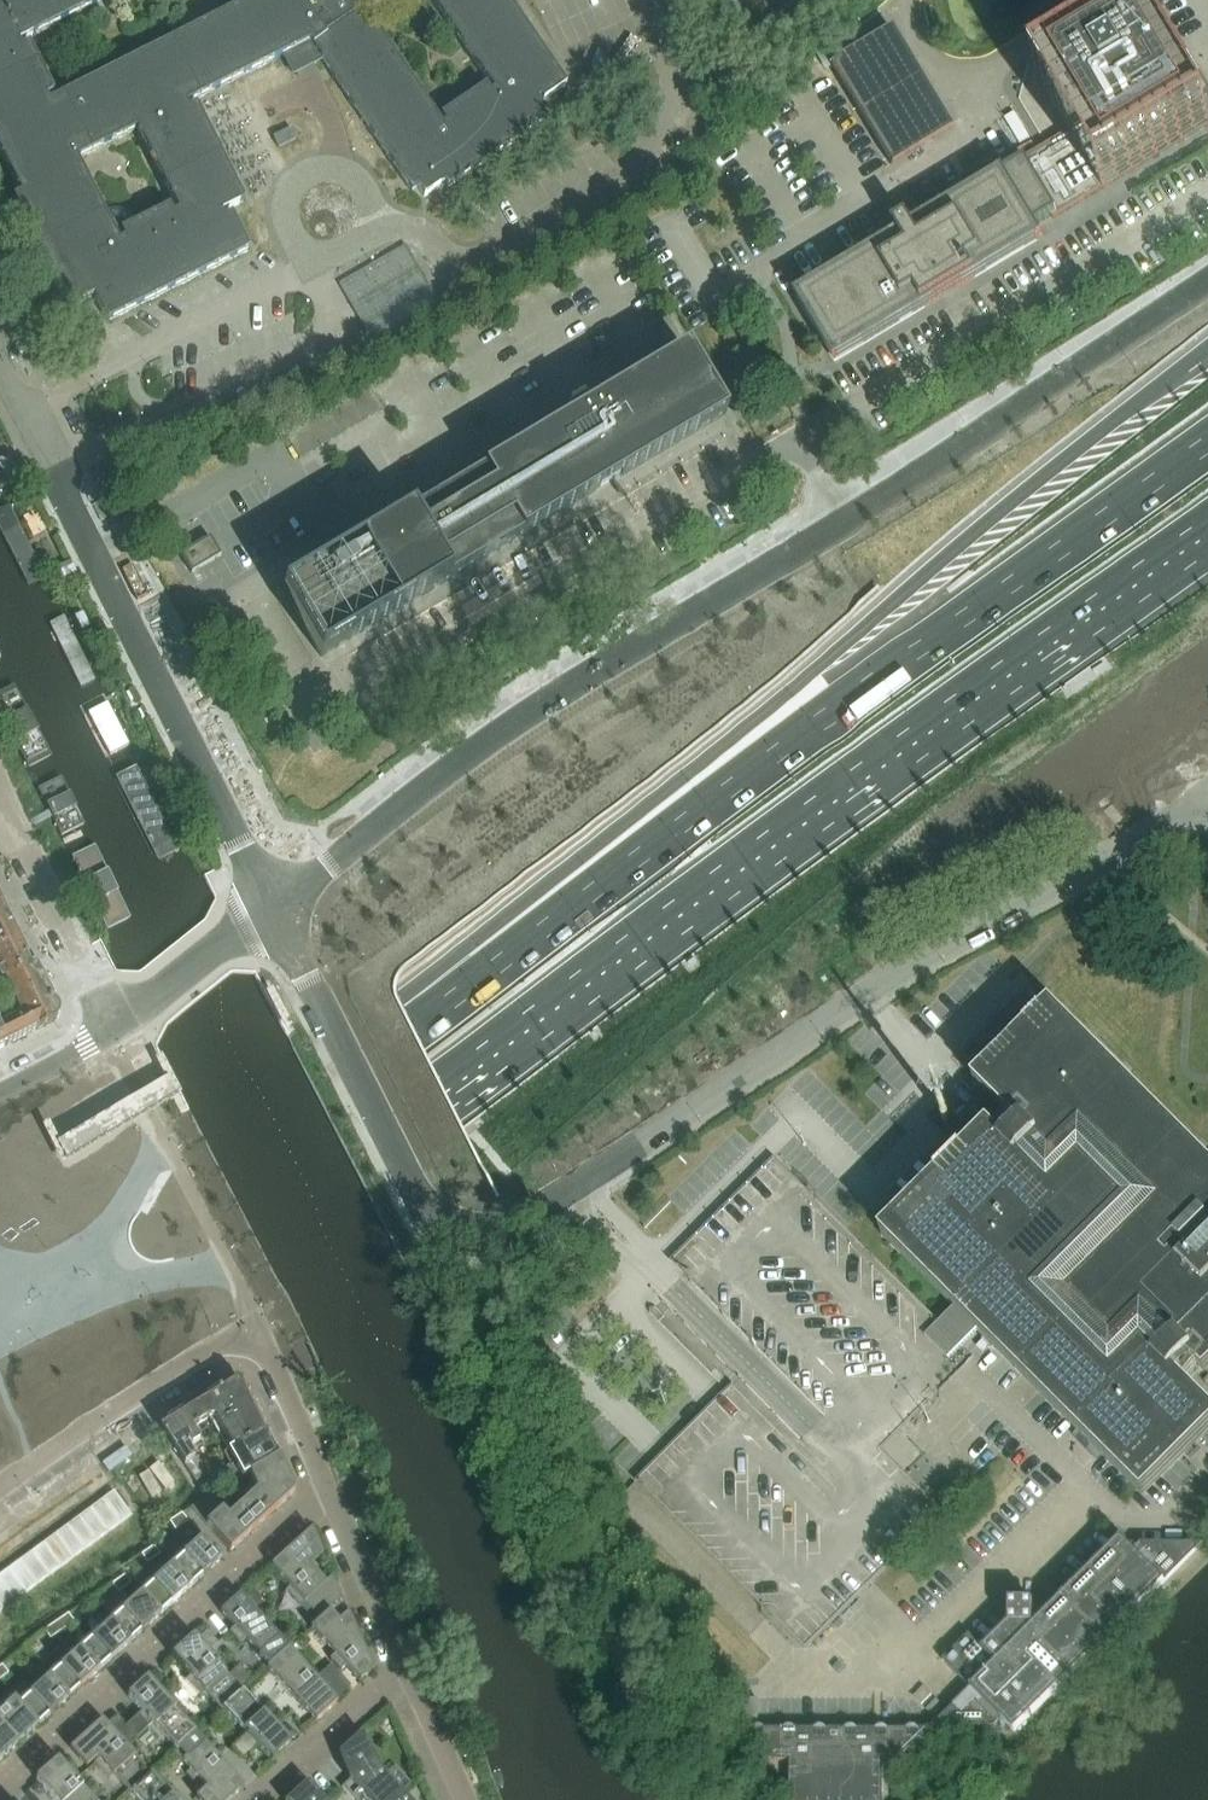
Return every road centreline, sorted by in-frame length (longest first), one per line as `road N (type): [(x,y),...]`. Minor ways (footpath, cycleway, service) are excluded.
road 1 (trunk): [(0,1376),(1207,513)]
road 2 (unclassified): [(281,901),(440,1212),(481,1228),(572,1194),(864,989),(1207,793)]
road 3 (unclassified): [(281,901),(345,827),(577,666),(1207,275)]
road 4 (trunk): [(1207,350),(395,1016)]
road 5 (trunk): [(1207,442),(395,1016)]
road 6 (residential): [(281,901),(0,373)]
road 7 (residential): [(0,1490),(253,1326),(329,1492)]
road 8 (trunk): [(395,1016),(0,1284)]
road 9 (residential): [(0,1792),(329,1492)]
road 10 (residential): [(0,796),(111,1017)]
road 11 (residential): [(281,901),(111,1017)]
road 12 (residential): [(261,1799),(407,1670)]
road 13 (residential): [(407,1670),(329,1492)]
road 14 (residential): [(466,1799),(407,1670)]
road 15 (residential): [(111,1017),(0,1080)]

